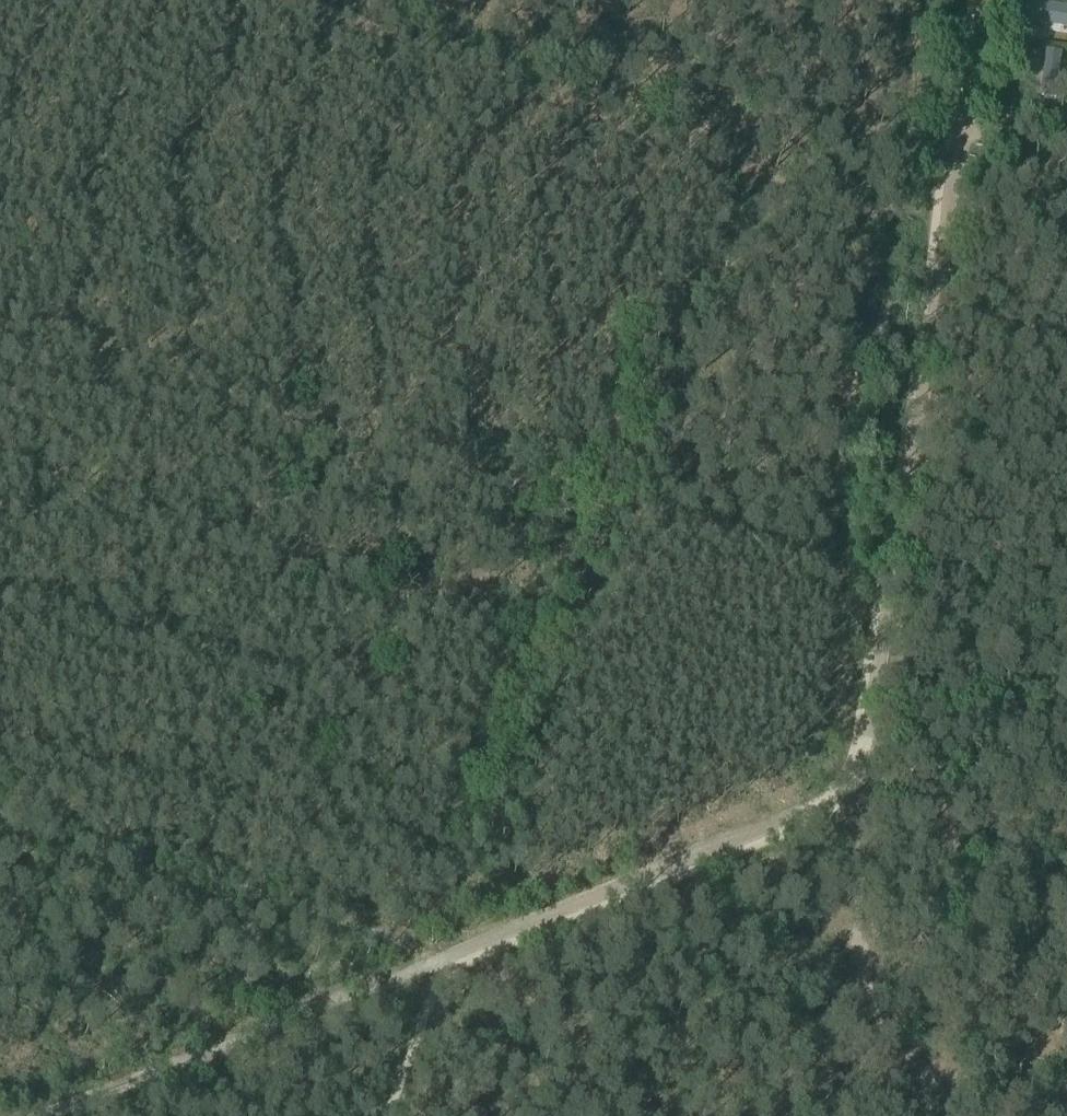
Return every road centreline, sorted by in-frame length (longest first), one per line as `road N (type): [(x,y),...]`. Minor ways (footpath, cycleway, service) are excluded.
road 1 (track): [(450,954),(853,790),(982,0)]
road 2 (track): [(0,814),(450,954)]
road 3 (track): [(38,1115),(450,954)]
road 4 (track): [(405,1115),(457,966),(450,954)]

